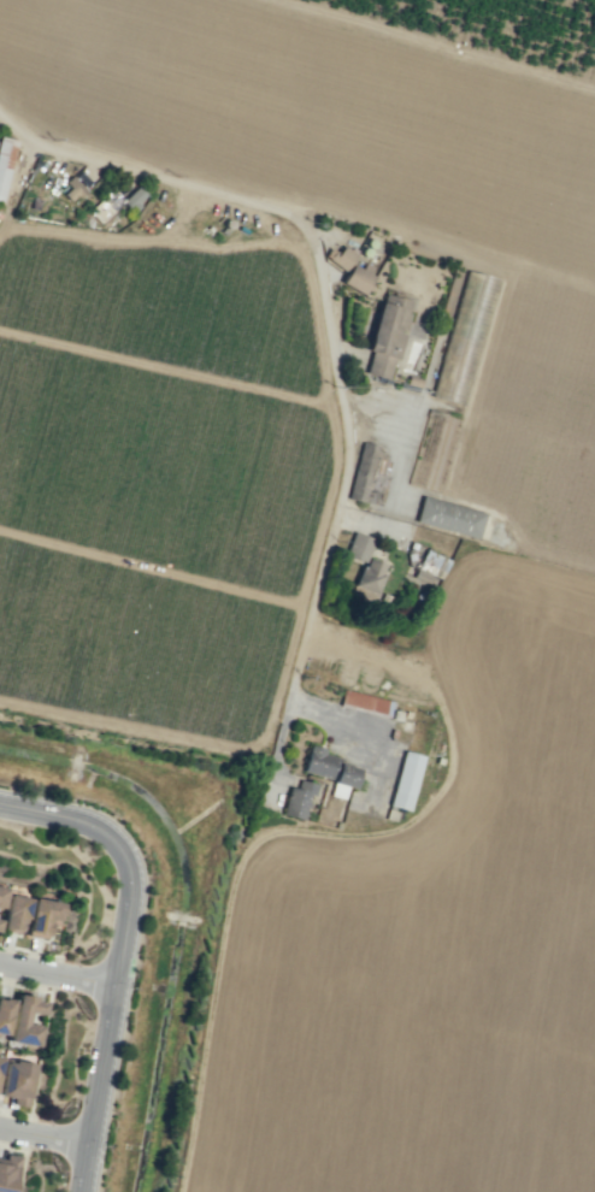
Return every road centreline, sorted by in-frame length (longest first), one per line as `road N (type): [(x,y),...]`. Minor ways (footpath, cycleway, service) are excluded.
road 1 (residential): [(0,112),(25,141),(282,211),(312,229),(354,444),(281,743)]
road 2 (secondary): [(0,806),(92,824),(120,846),(132,880),(82,1191)]
road 3 (track): [(594,582),(473,550),(450,577),(429,671),(305,642)]
road 4 (residential): [(0,958),(118,980)]

